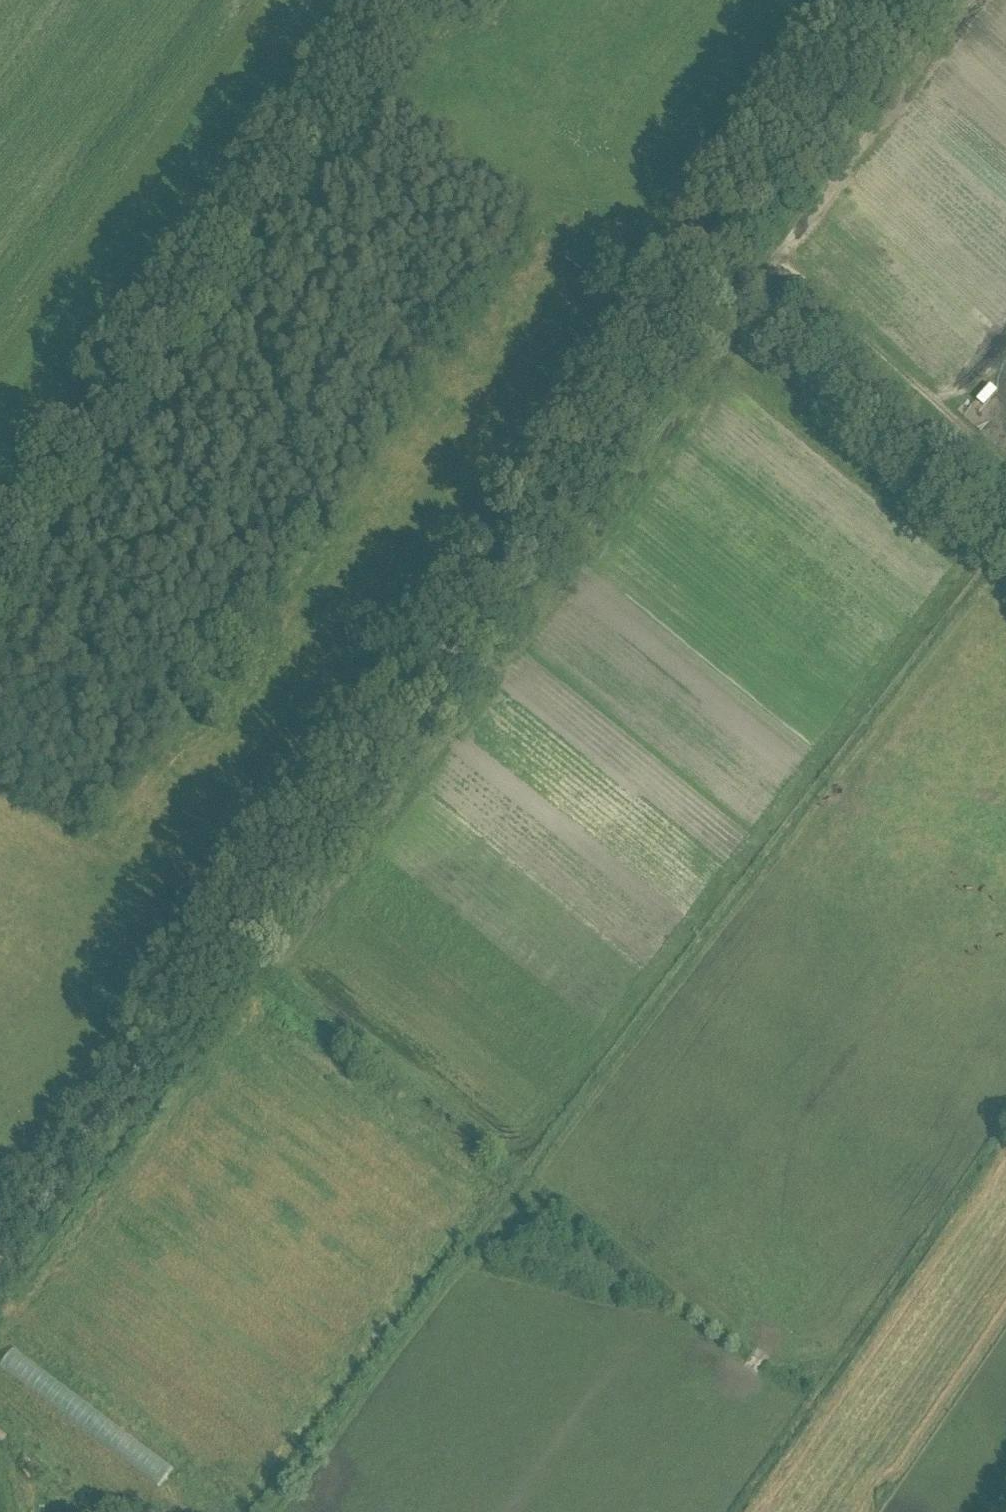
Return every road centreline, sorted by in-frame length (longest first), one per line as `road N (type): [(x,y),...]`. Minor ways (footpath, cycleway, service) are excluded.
road 1 (track): [(1005,554),(734,295),(245,921),(0,1261)]
road 2 (track): [(0,555),(404,0)]

